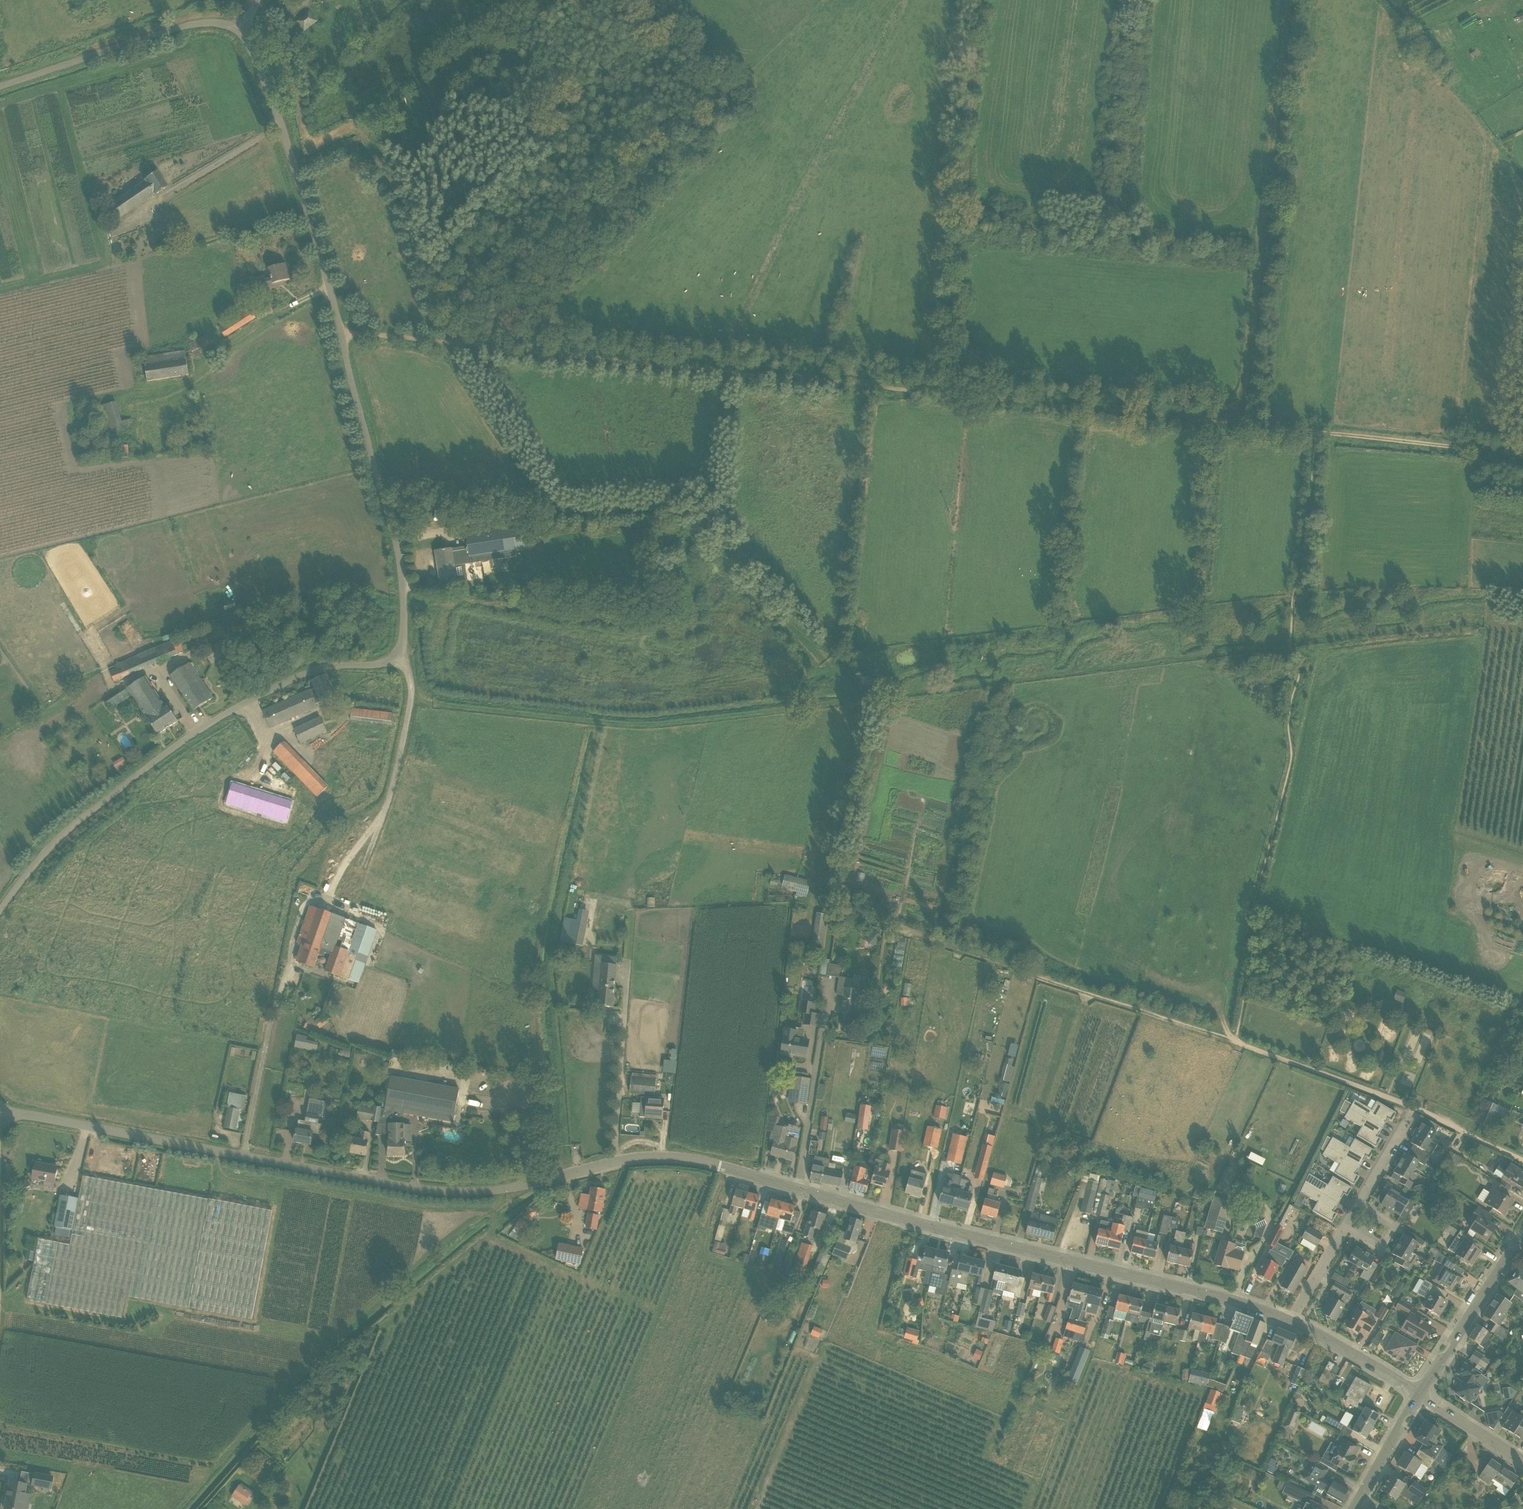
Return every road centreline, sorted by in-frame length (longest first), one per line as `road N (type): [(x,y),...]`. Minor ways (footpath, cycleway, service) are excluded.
road 1 (unclassified): [(1296,1323),(1251,1303),(680,1159),(614,1163),(507,1190),(432,1190),(0,1113)]
road 2 (unclassified): [(0,911),(62,835),(202,728),(301,675),(378,665),(401,647),(398,547),(296,171),(242,32)]
road 3 (track): [(1219,422),(461,344)]
road 4 (track): [(943,943),(1114,1009),(1155,1014),(1327,1075),(1522,1160)]
road 5 (track): [(828,661),(704,521),(684,511),(559,514),(546,507),(440,342)]
road 6 (track): [(1522,455),(1219,422)]
road 7 (unclassified): [(0,86),(193,24),(242,32)]
road 8 (track): [(411,700),(380,824),(340,864),(330,894)]
road 9 (residential): [(1419,1394),(1522,1235)]
road 10 (track): [(364,135),(484,0)]
road 11 (unclassified): [(1419,1394),(1296,1323)]
road 12 (residential): [(1354,1508),(1419,1394)]
road 13 (residential): [(1522,1461),(1419,1394)]

